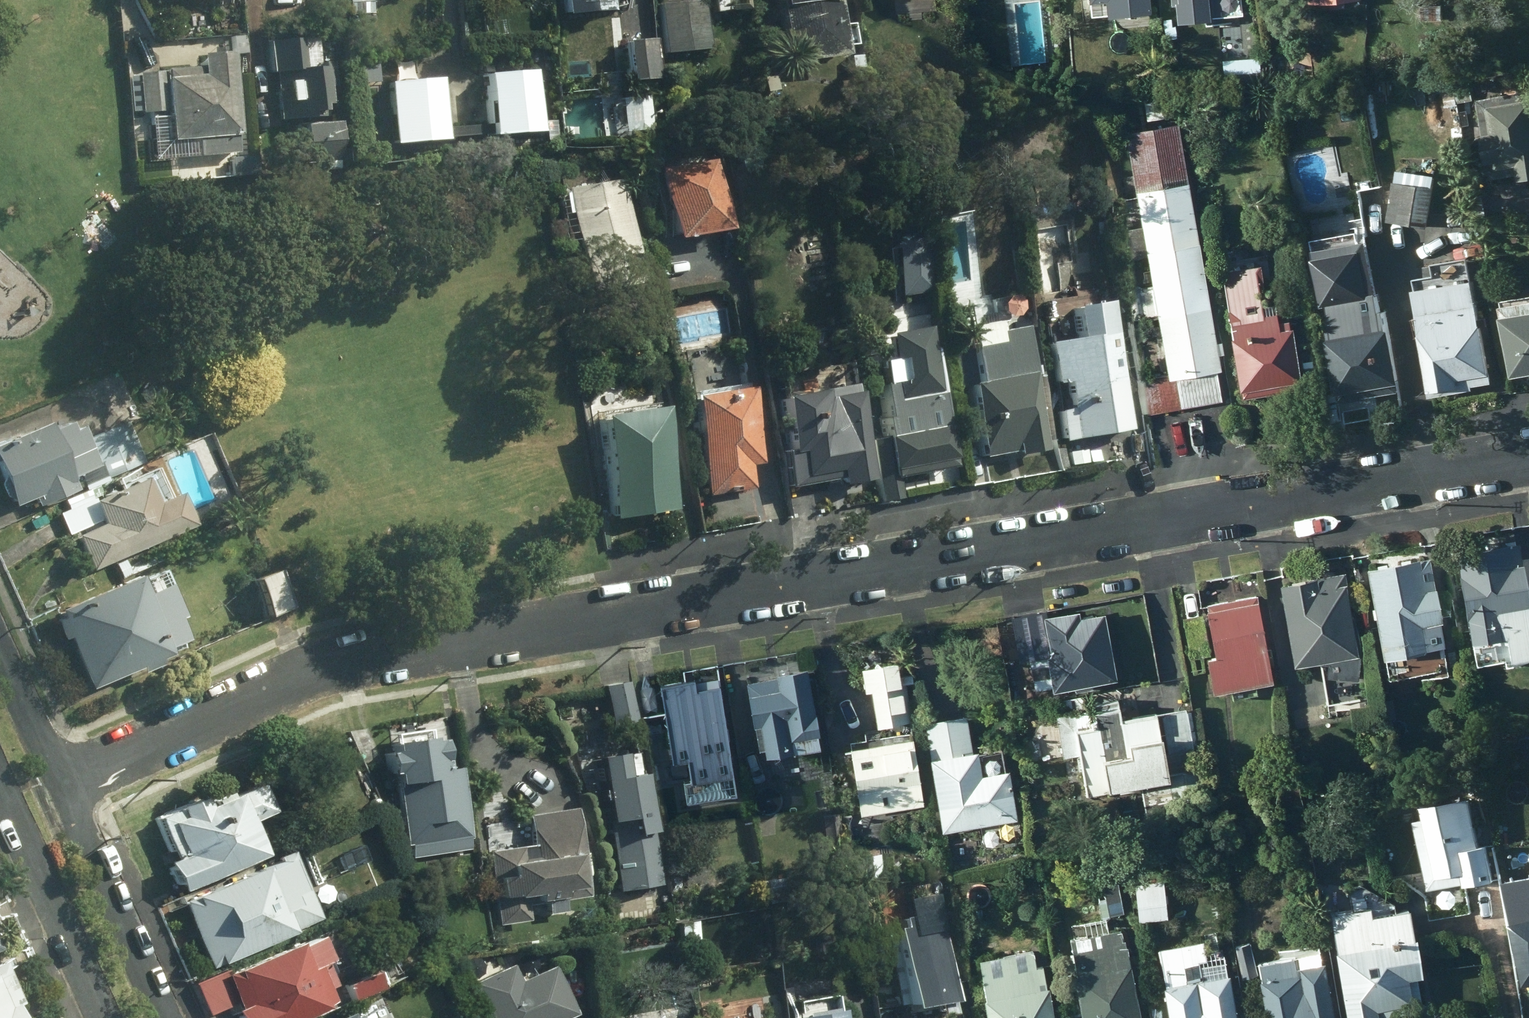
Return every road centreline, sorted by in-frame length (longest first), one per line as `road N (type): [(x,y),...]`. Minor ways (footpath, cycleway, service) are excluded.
road 1 (residential): [(60,783),(331,664),(1528,464)]
road 2 (residential): [(60,783),(165,1017)]
road 3 (residential): [(103,1017),(0,791)]
road 4 (residential): [(0,650),(60,783)]

